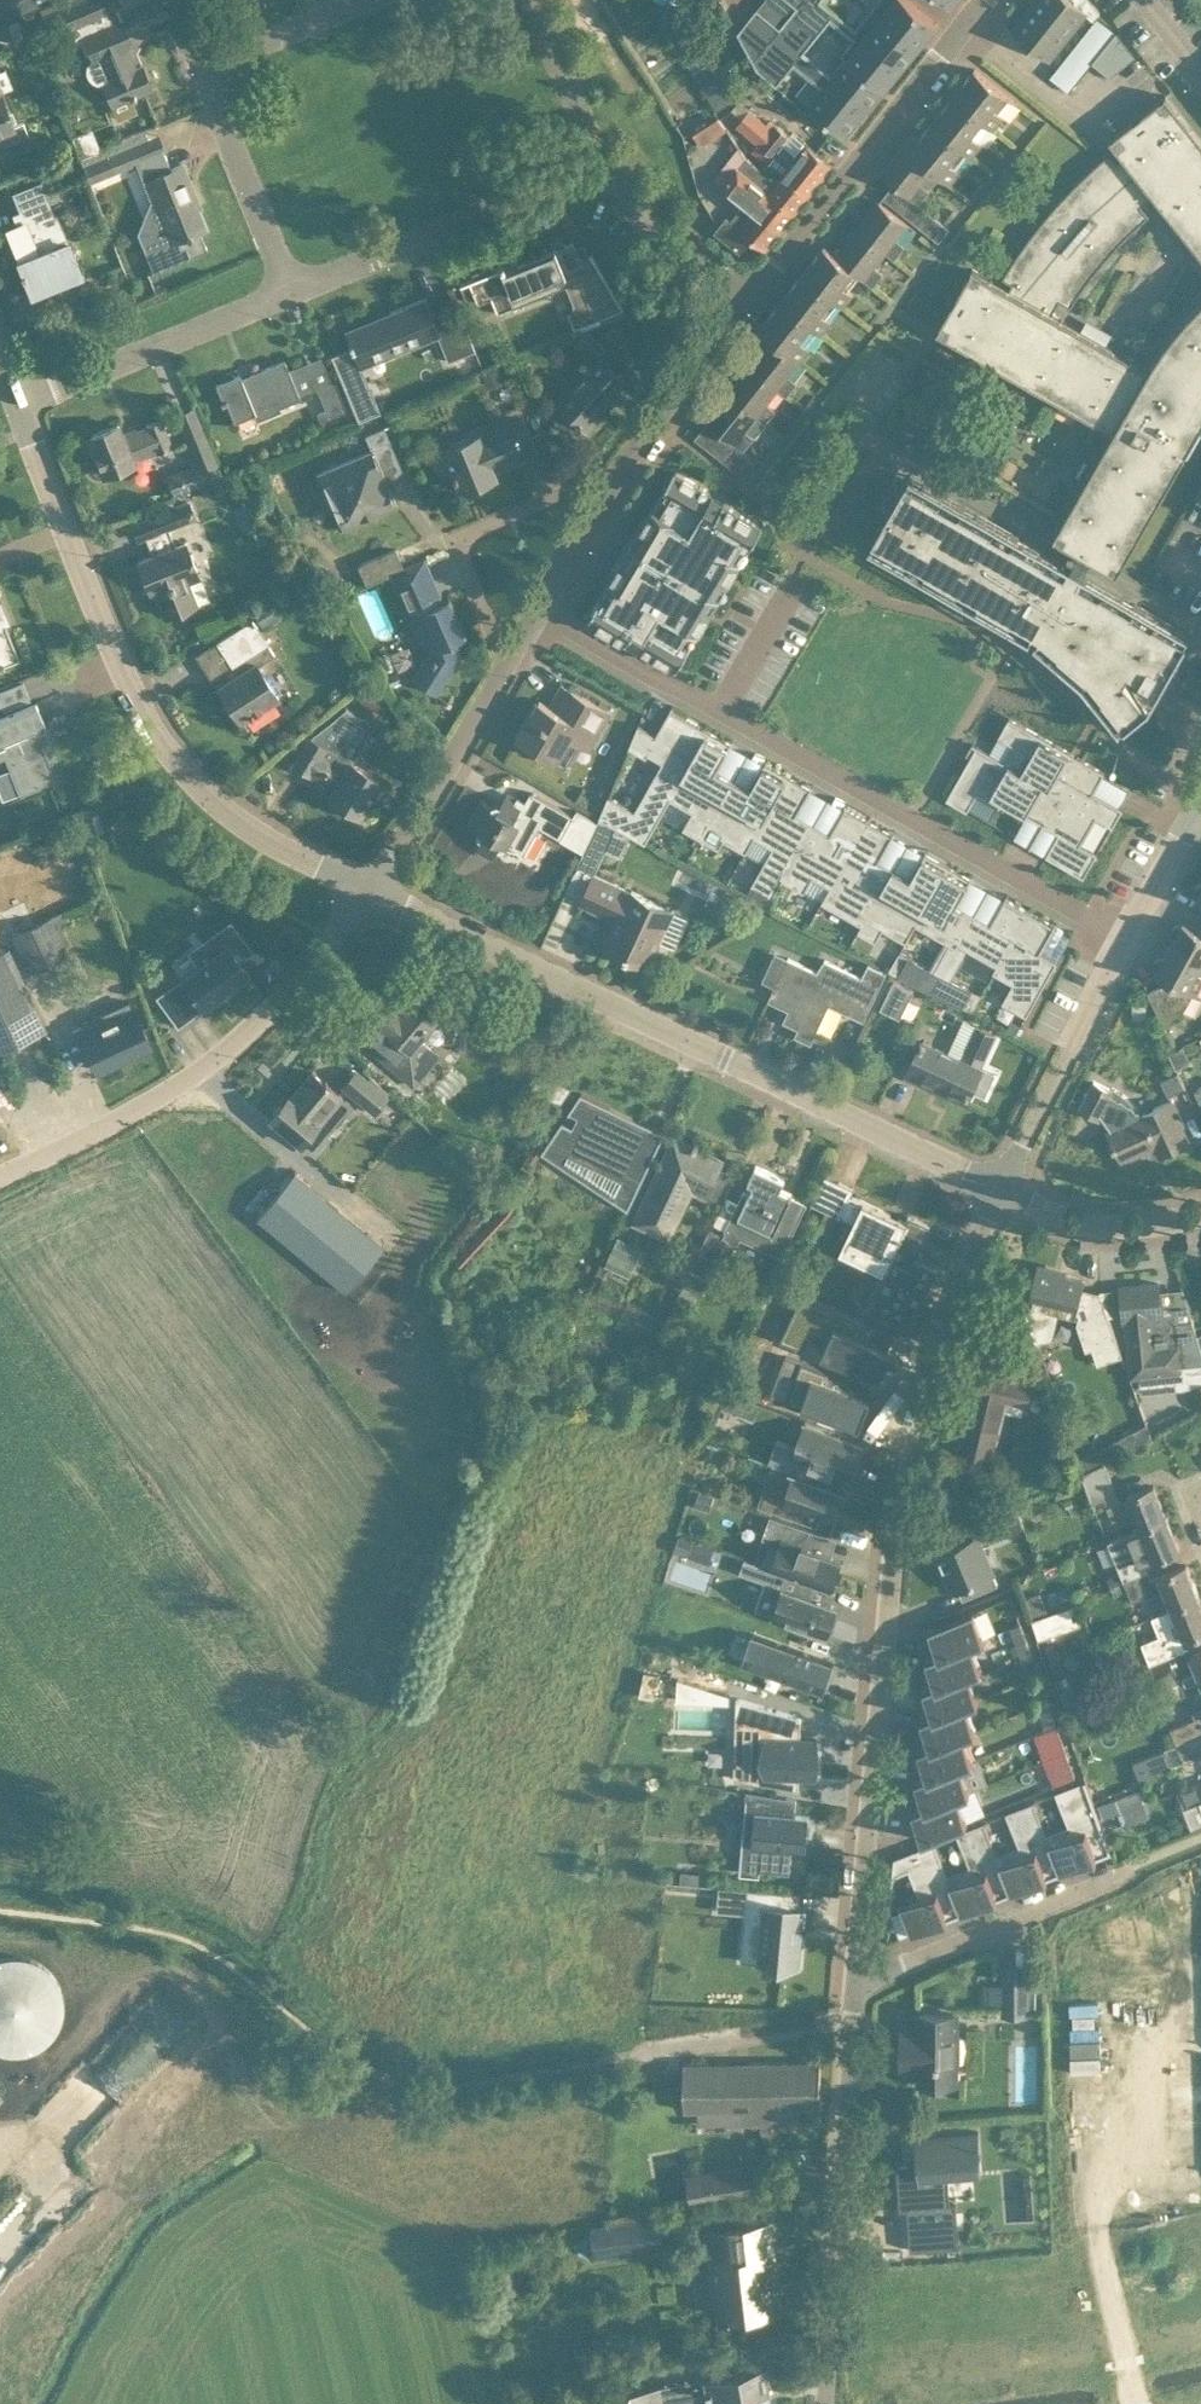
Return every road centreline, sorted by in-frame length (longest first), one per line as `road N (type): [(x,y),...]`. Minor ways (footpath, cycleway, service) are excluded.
road 1 (unclassified): [(858,1981),(892,1565),(922,1410),(959,1276),(997,1188)]
road 2 (residential): [(385,890),(997,1188)]
road 3 (residential): [(1124,940),(539,617)]
road 4 (residential): [(385,890),(214,794),(156,738),(19,404)]
road 5 (unclassified): [(0,1178),(133,1111),(225,1053),(285,1004),(385,890)]
road 6 (unclassified): [(827,2403),(858,1981)]
road 7 (unclassified): [(748,301),(992,0)]
road 8 (residential): [(604,172),(288,290)]
road 9 (residential): [(288,290),(19,404)]
road 10 (residential): [(506,671),(475,541),(498,516),(582,489),(616,489)]
road 11 (residential): [(997,1188),(1124,940)]
road 12 (residential): [(858,1981),(1116,1876)]
road 13 (unclassified): [(385,890),(506,671)]
road 14 (residential): [(288,290),(201,69)]
road 15 (unclassified): [(616,489),(748,301)]
road 16 (residential): [(997,1188),(1083,1218),(1149,1221),(1200,1213)]
road 17 (residential): [(748,301),(604,172)]
road 18 (residential): [(604,172),(539,0)]
road 19 (residential): [(364,0),(201,69)]
road 20 (residential): [(1124,940),(1200,800)]
road 21 (unclassified): [(539,617),(616,489)]

